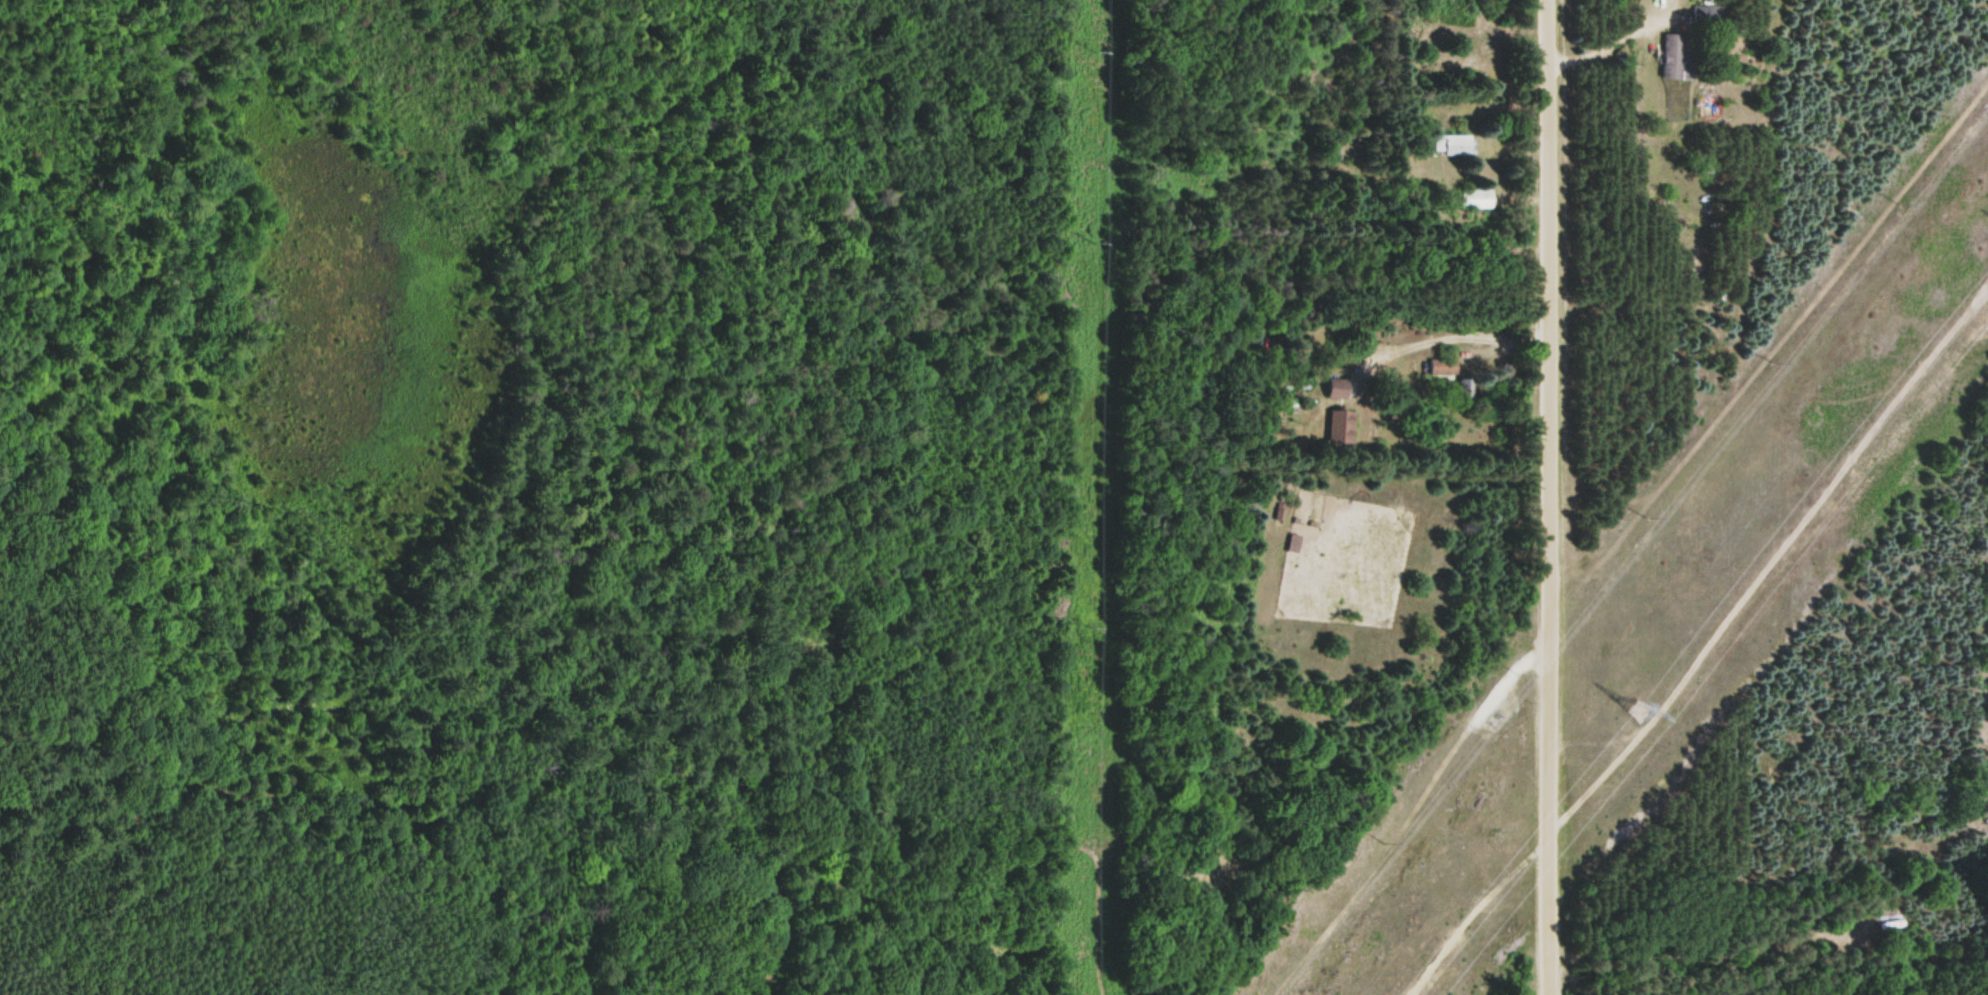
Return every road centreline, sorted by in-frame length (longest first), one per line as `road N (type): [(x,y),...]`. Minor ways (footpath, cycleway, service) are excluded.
road 1 (residential): [(1545,994),(1541,0)]

